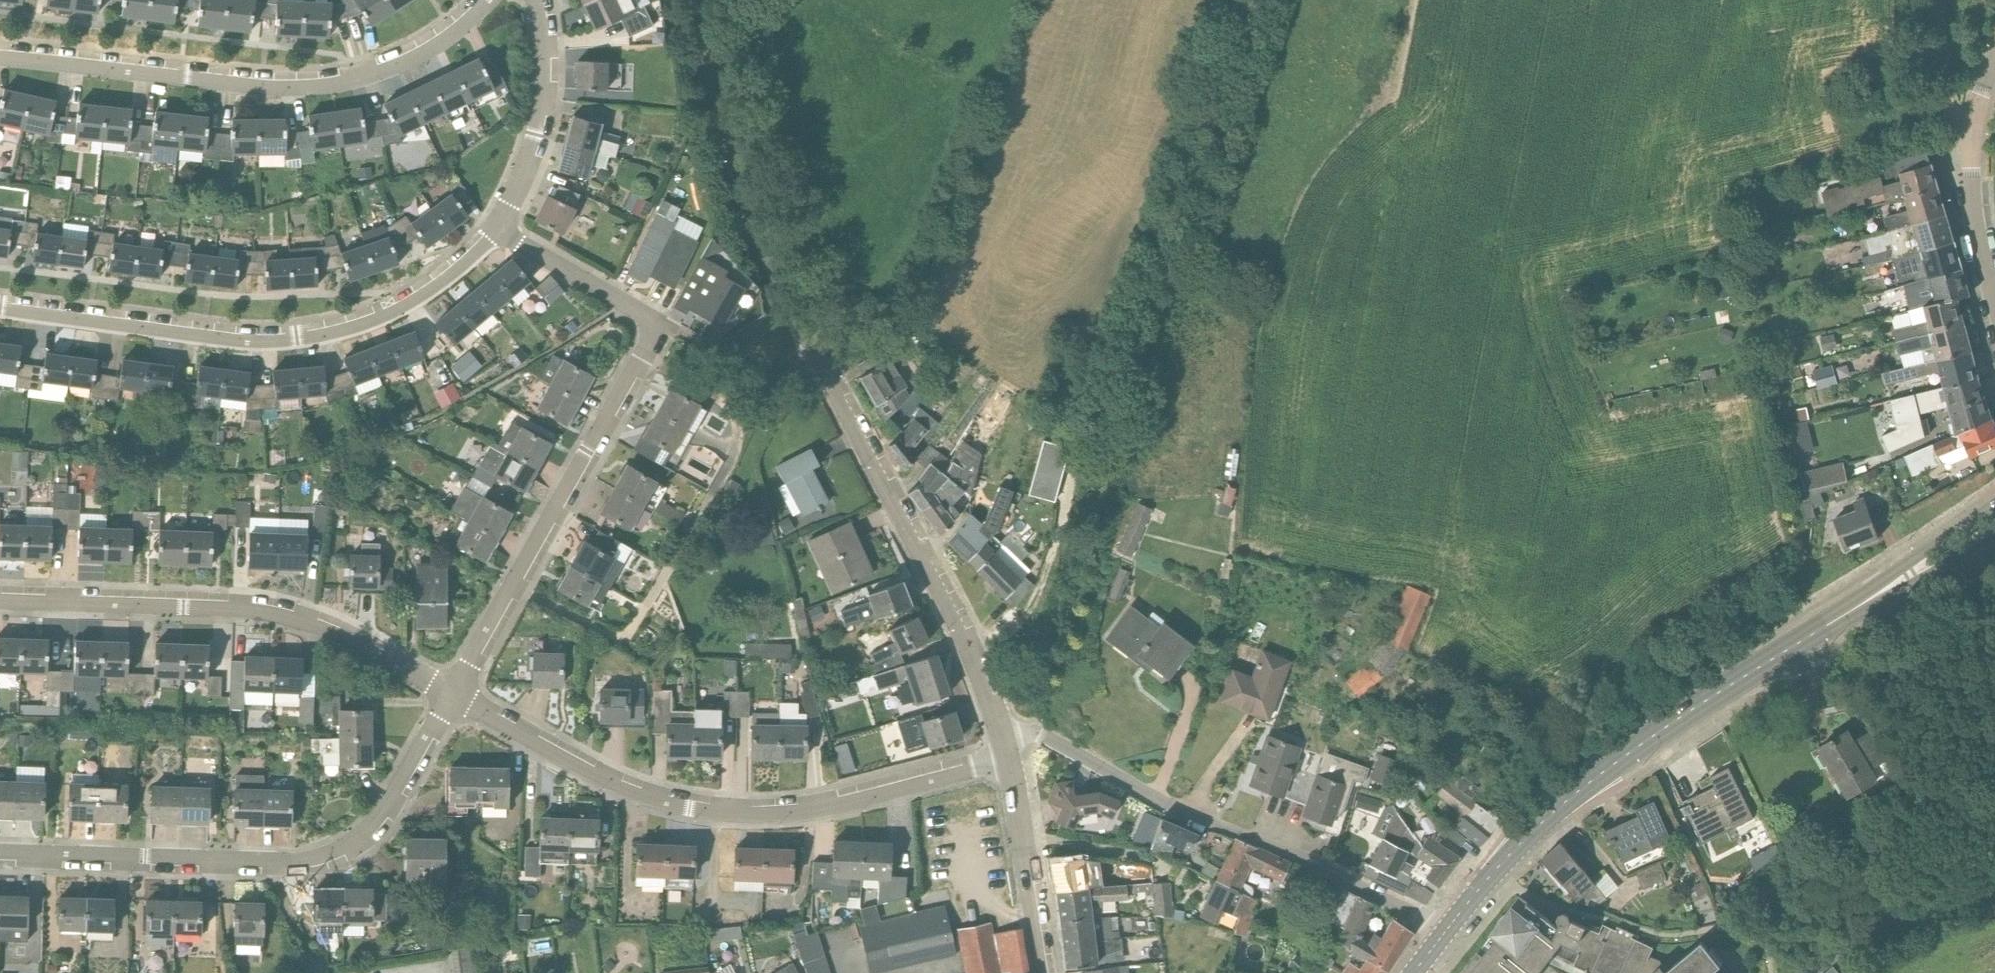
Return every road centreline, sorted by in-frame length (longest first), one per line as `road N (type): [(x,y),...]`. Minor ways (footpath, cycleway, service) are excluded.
road 1 (residential): [(1004,737),(963,631),(743,194),(702,0)]
road 2 (residential): [(447,694),(662,323),(496,226)]
road 3 (residential): [(1008,757),(793,805),(687,803),(639,792),(447,694)]
road 4 (residential): [(0,853),(335,861),(361,847),(447,694)]
road 5 (residential): [(0,310),(292,343),(384,317),(464,263),(496,226)]
road 6 (residential): [(0,60),(257,87),(334,84),(429,44),(484,0)]
road 7 (residential): [(1444,934),(1310,860),(1160,800),(1046,735),(1004,737)]
road 8 (residential): [(447,694),(317,617),(269,607),(0,598)]
road 9 (tertiary): [(1868,601),(1626,754),(1496,869)]
road 10 (residential): [(496,226),(538,136),(550,81),(539,0)]
road 11 (residential): [(1047,972),(1008,757)]
road 12 (residential): [(1968,122),(1970,230),(1994,308)]
road 13 (tertiary): [(1994,504),(1868,601)]
road 14 (tertiary): [(1868,601),(1921,579),(1994,531)]
road 15 (unclassified): [(1934,0),(1943,100),(1954,119),(1968,122)]

